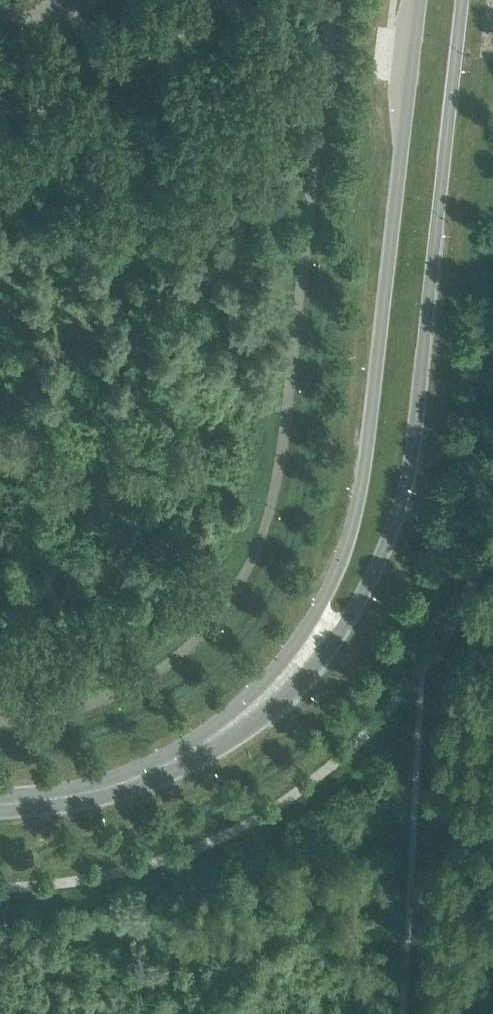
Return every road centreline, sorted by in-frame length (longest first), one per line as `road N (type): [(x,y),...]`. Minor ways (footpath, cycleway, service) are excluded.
road 1 (secondary): [(7,803),(23,811),(107,798),(230,741),(281,705),(320,662),(361,597),(403,494),(465,0)]
road 2 (secondary): [(421,0),(364,474),(341,565),(304,635),(195,739),(107,778),(20,794),(7,803)]

